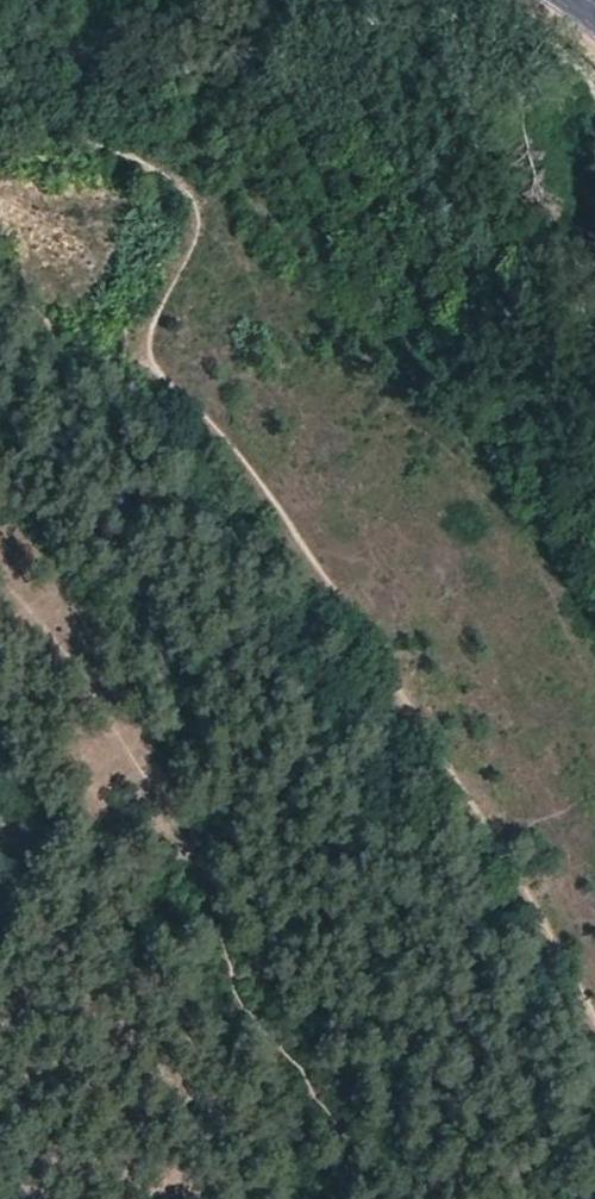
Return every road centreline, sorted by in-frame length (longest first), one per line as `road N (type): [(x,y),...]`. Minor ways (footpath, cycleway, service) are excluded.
road 1 (track): [(594,1019),(540,909),(385,660),(233,446),(154,365),(160,312),(199,236),(197,203),(160,173),(63,133),(0,121)]

